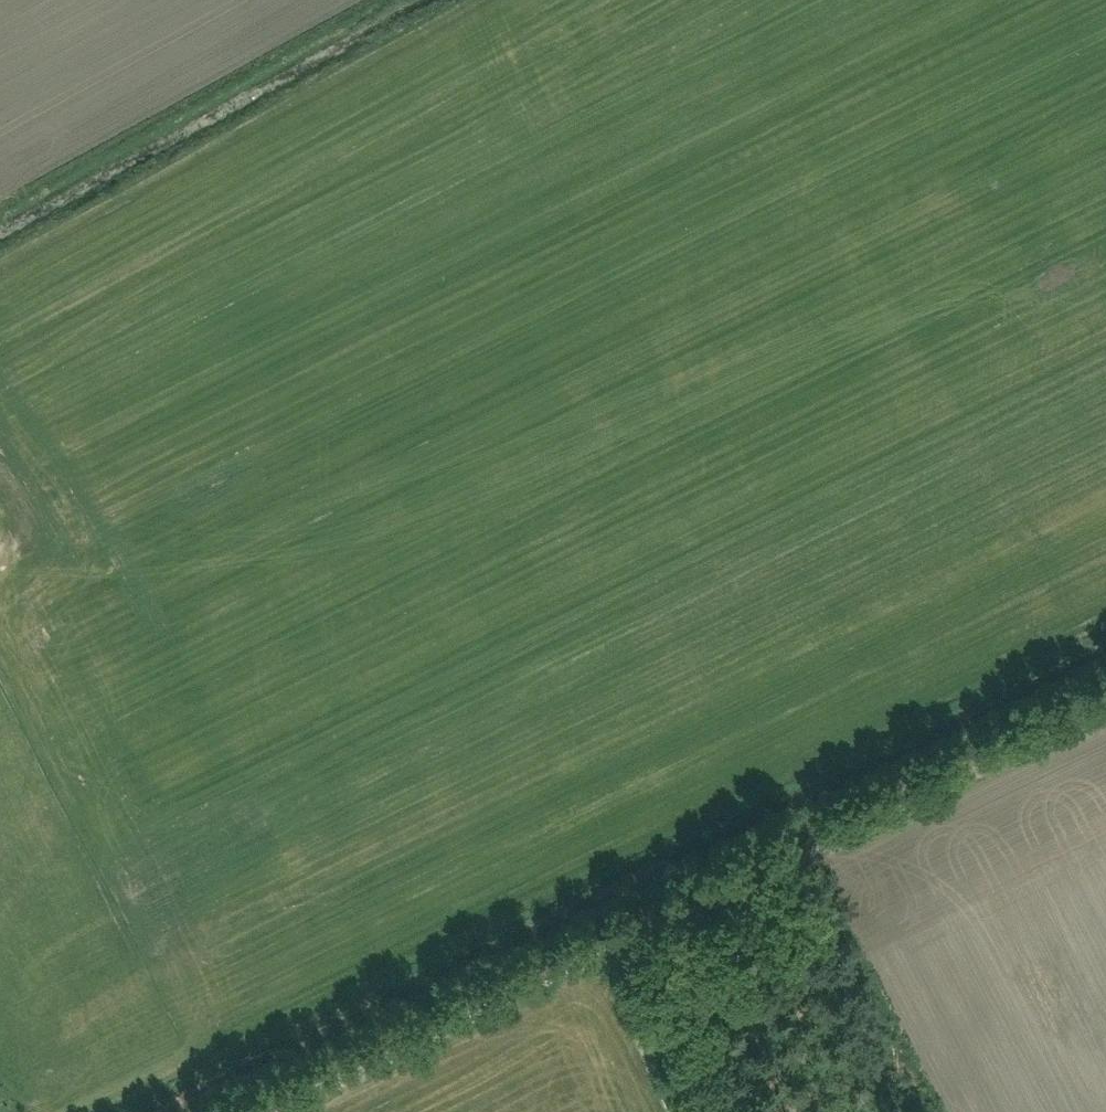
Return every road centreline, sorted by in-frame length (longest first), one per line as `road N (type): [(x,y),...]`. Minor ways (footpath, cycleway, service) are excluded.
road 1 (track): [(283,1111),(1105,713)]
road 2 (track): [(610,954),(676,1111)]

